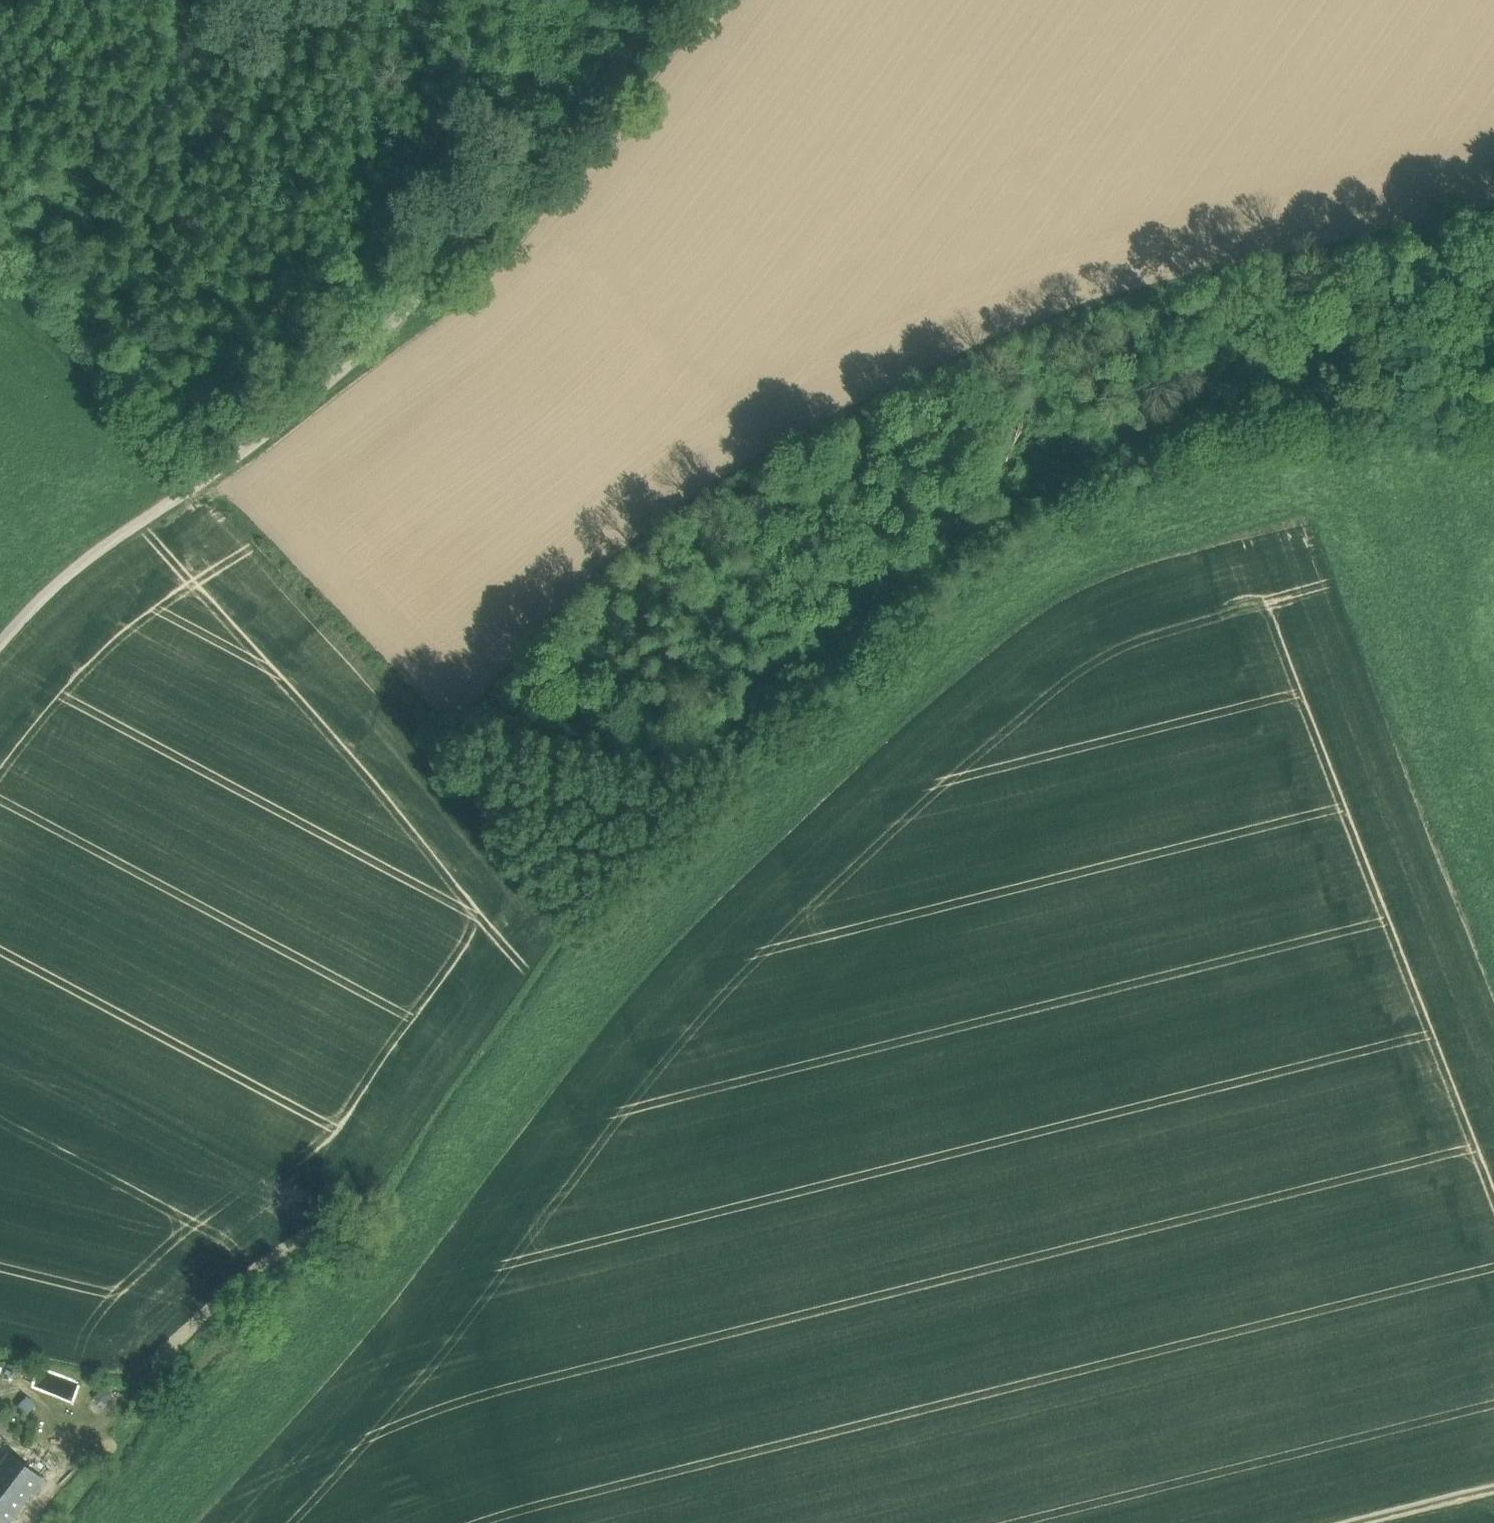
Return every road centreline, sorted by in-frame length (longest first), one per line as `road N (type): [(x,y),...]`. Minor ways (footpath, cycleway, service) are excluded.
road 1 (unclassified): [(0,644),(69,570),(335,382),(468,250),(609,85),(670,0)]
road 2 (track): [(1335,1522),(1493,1486)]

